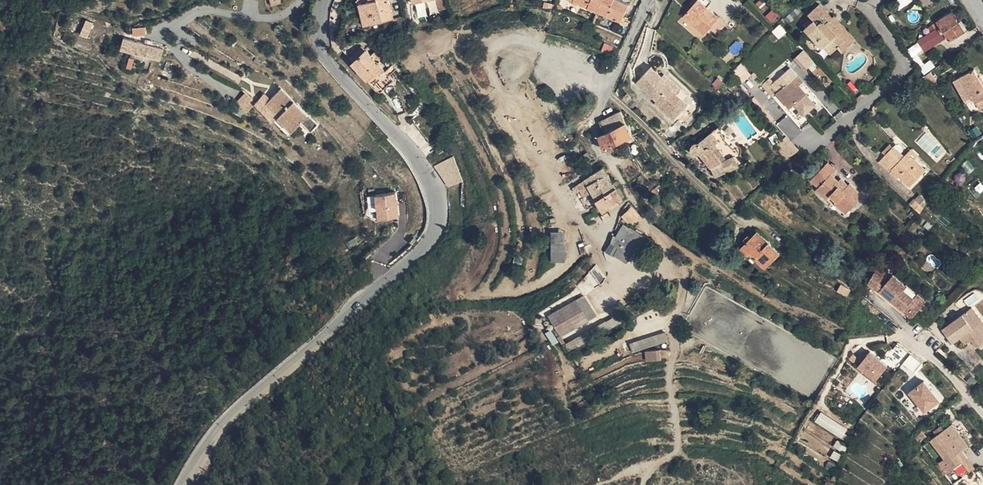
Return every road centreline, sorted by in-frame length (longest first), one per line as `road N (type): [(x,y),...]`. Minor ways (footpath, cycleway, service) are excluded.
road 1 (tertiary): [(324,0),(325,53),(417,156),(439,199),(437,227),(422,252),(233,415),(183,484)]
road 2 (residential): [(878,0),(871,12),(904,66),(823,142),(807,143),(747,80)]
road 3 (track): [(644,484),(678,446),(678,327)]

